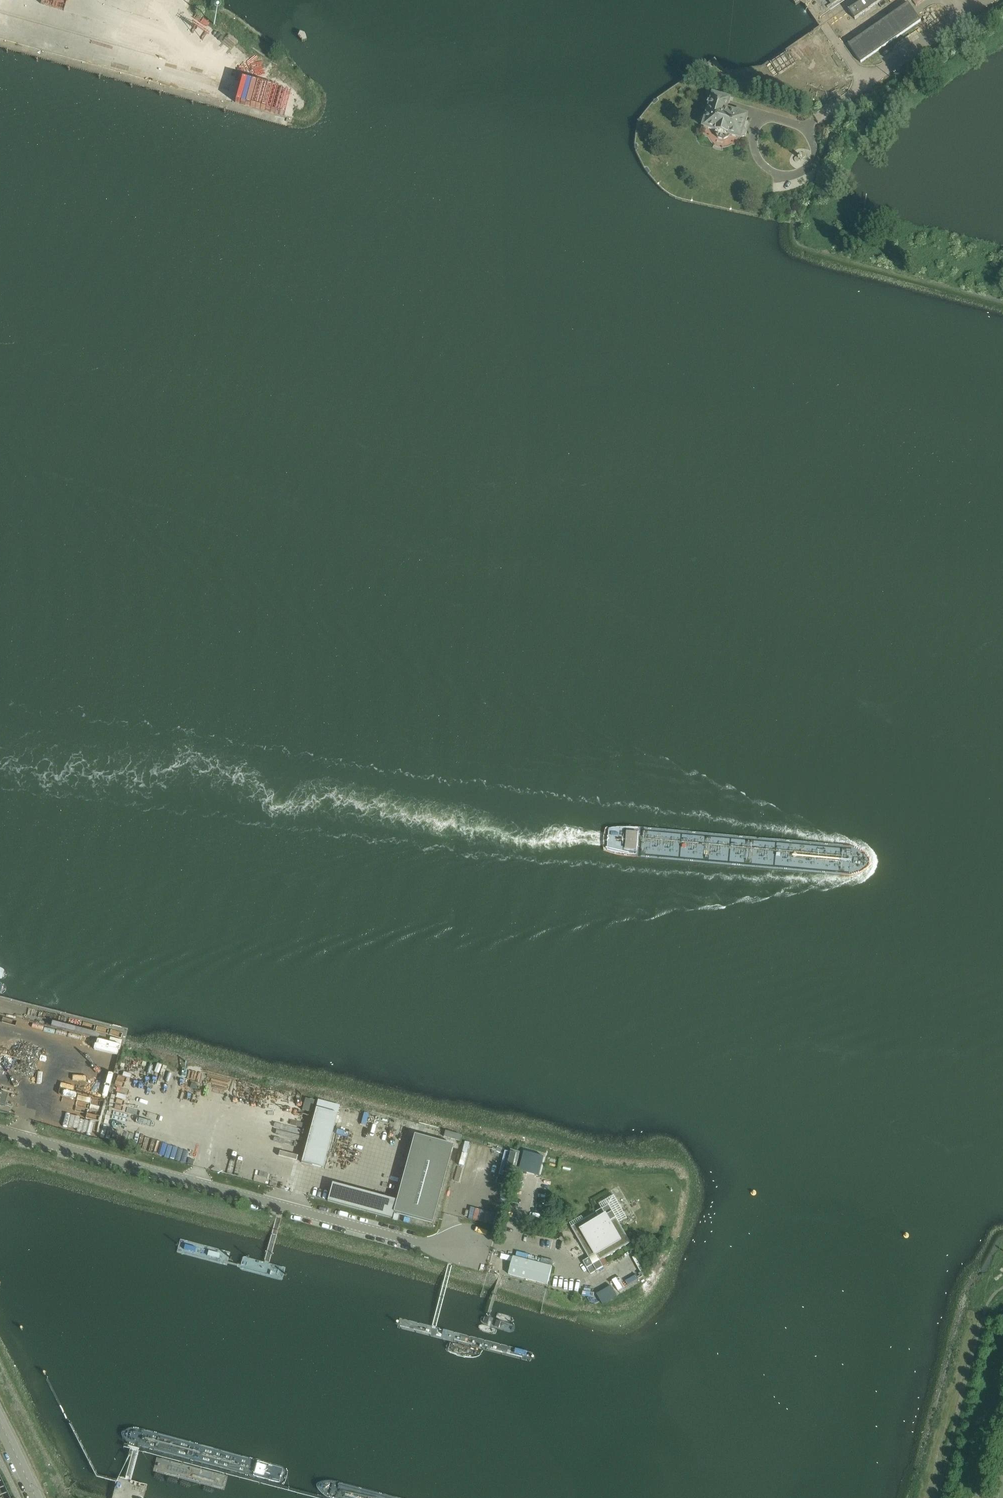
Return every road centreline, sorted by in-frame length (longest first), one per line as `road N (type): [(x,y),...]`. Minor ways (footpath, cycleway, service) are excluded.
road 1 (unclassified): [(473,1257),(0,1131)]

